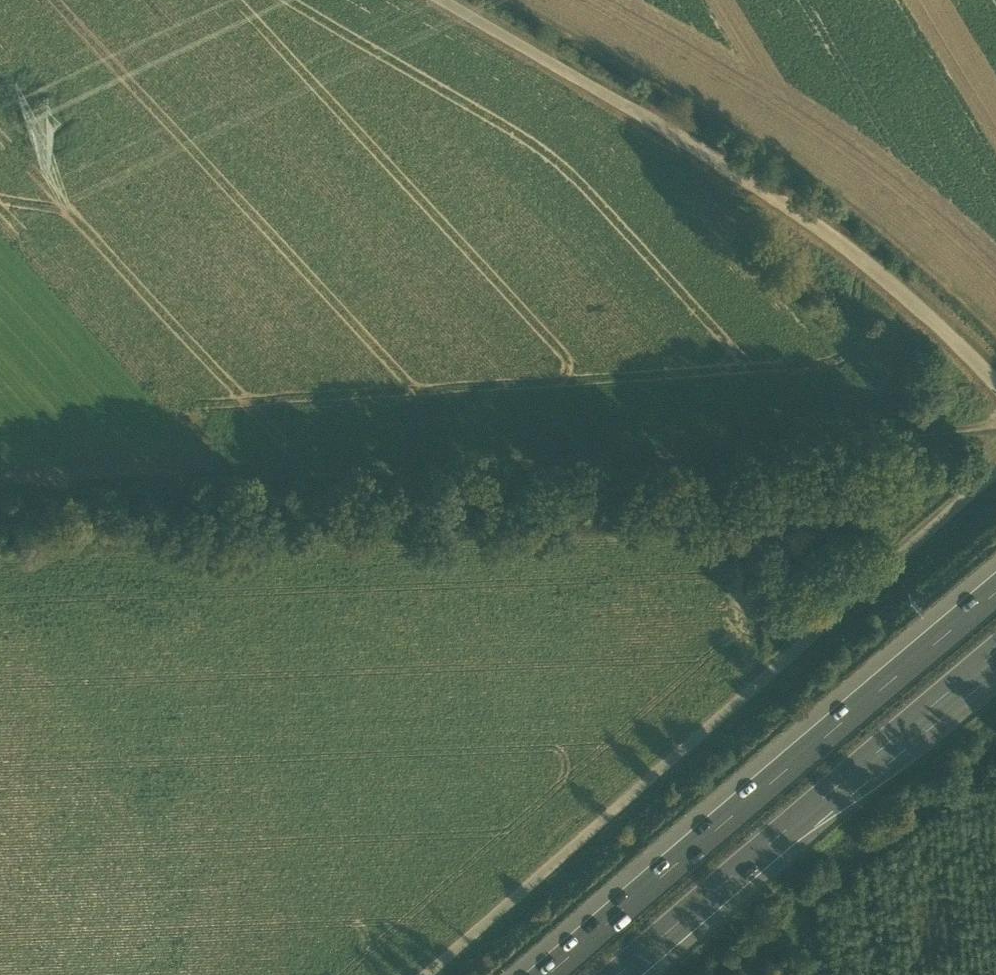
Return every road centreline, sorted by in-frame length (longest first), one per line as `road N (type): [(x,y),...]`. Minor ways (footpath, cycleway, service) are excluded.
road 1 (track): [(421,974),(995,464)]
road 2 (motorway): [(995,594),(538,974)]
road 3 (motorway): [(608,974),(995,651)]

